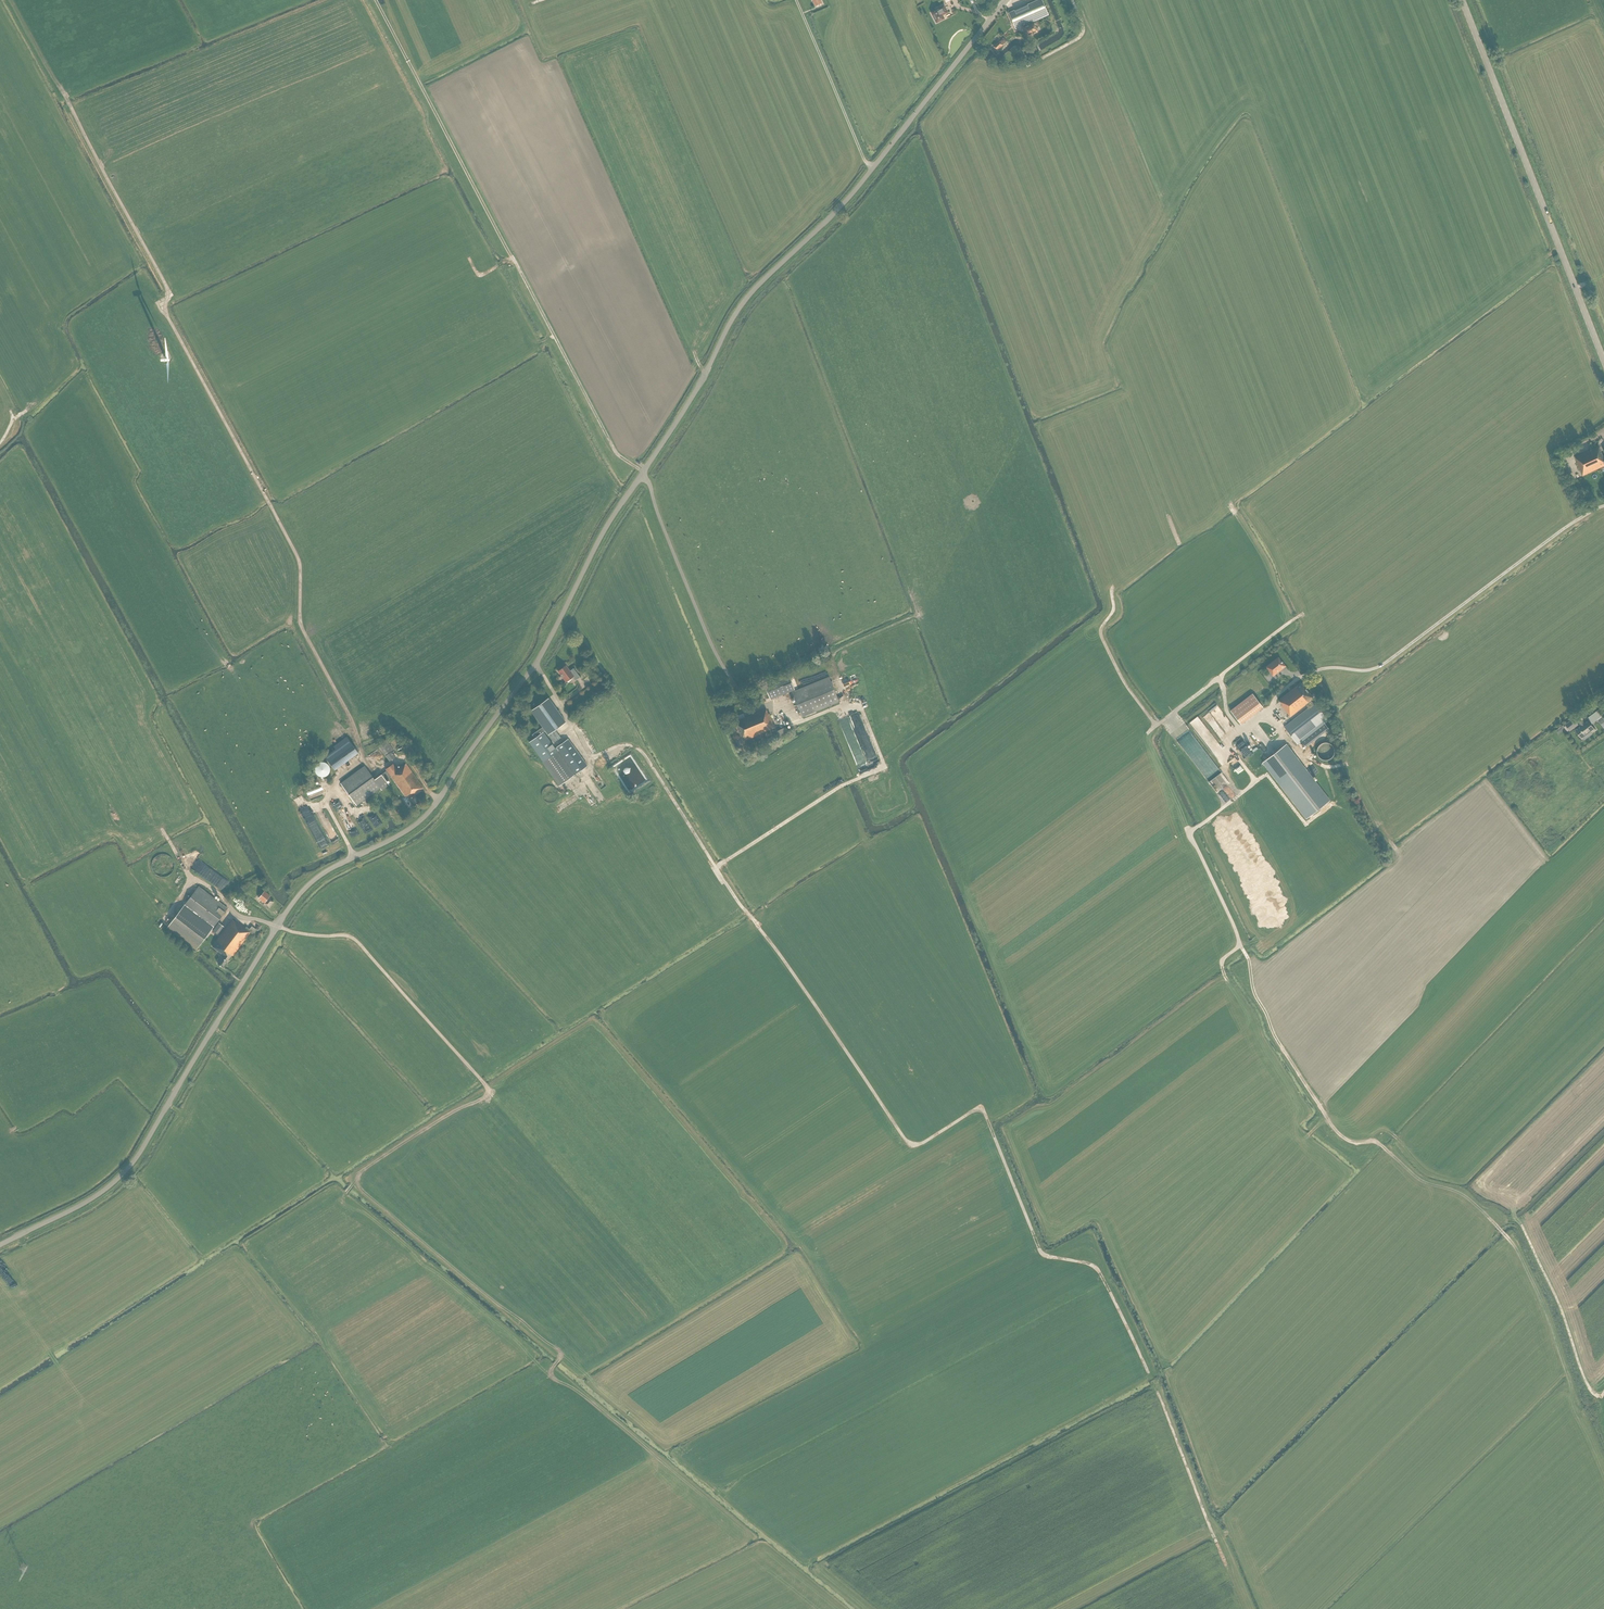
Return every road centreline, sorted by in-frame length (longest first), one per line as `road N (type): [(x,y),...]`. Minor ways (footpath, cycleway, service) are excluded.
road 1 (unclassified): [(0,1247),(84,1206),(123,1176),(297,897),(319,877),(429,816),(536,664),(603,534),(689,405),(742,305),(838,211),(1008,0)]
road 2 (track): [(588,761),(620,747),(643,756),(908,1146),(980,1109),(1041,1254),(1100,1275),(1225,1565)]
road 3 (track): [(363,759),(301,627),(298,559),(163,307),(169,294),(65,96)]
road 4 (track): [(1240,945),(1272,1030),(1334,1129),(1348,1140),(1378,1144),(1416,1176),(1470,1198),(1512,1242)]
road 5 (tertiary): [(1603,361),(1462,0)]
road 6 (track): [(554,335),(376,0)]
road 7 (track): [(1227,979),(1223,960),(1240,945),(1189,834),(1267,774),(1304,824)]
road 8 (track): [(276,929),(358,944),(492,1096)]
road 9 (track): [(858,700),(884,766),(714,868)]
road 10 (track): [(1600,1399),(1585,1381),(1521,1226)]
road 11 (track): [(644,472),(616,453),(554,335)]
road 12 (track): [(1240,733),(1226,715),(1221,678),(1303,615)]
road 13 (track): [(1156,729),(1099,635),(1113,610),(1112,589)]
road 14 (track): [(1291,624),(1231,505)]

